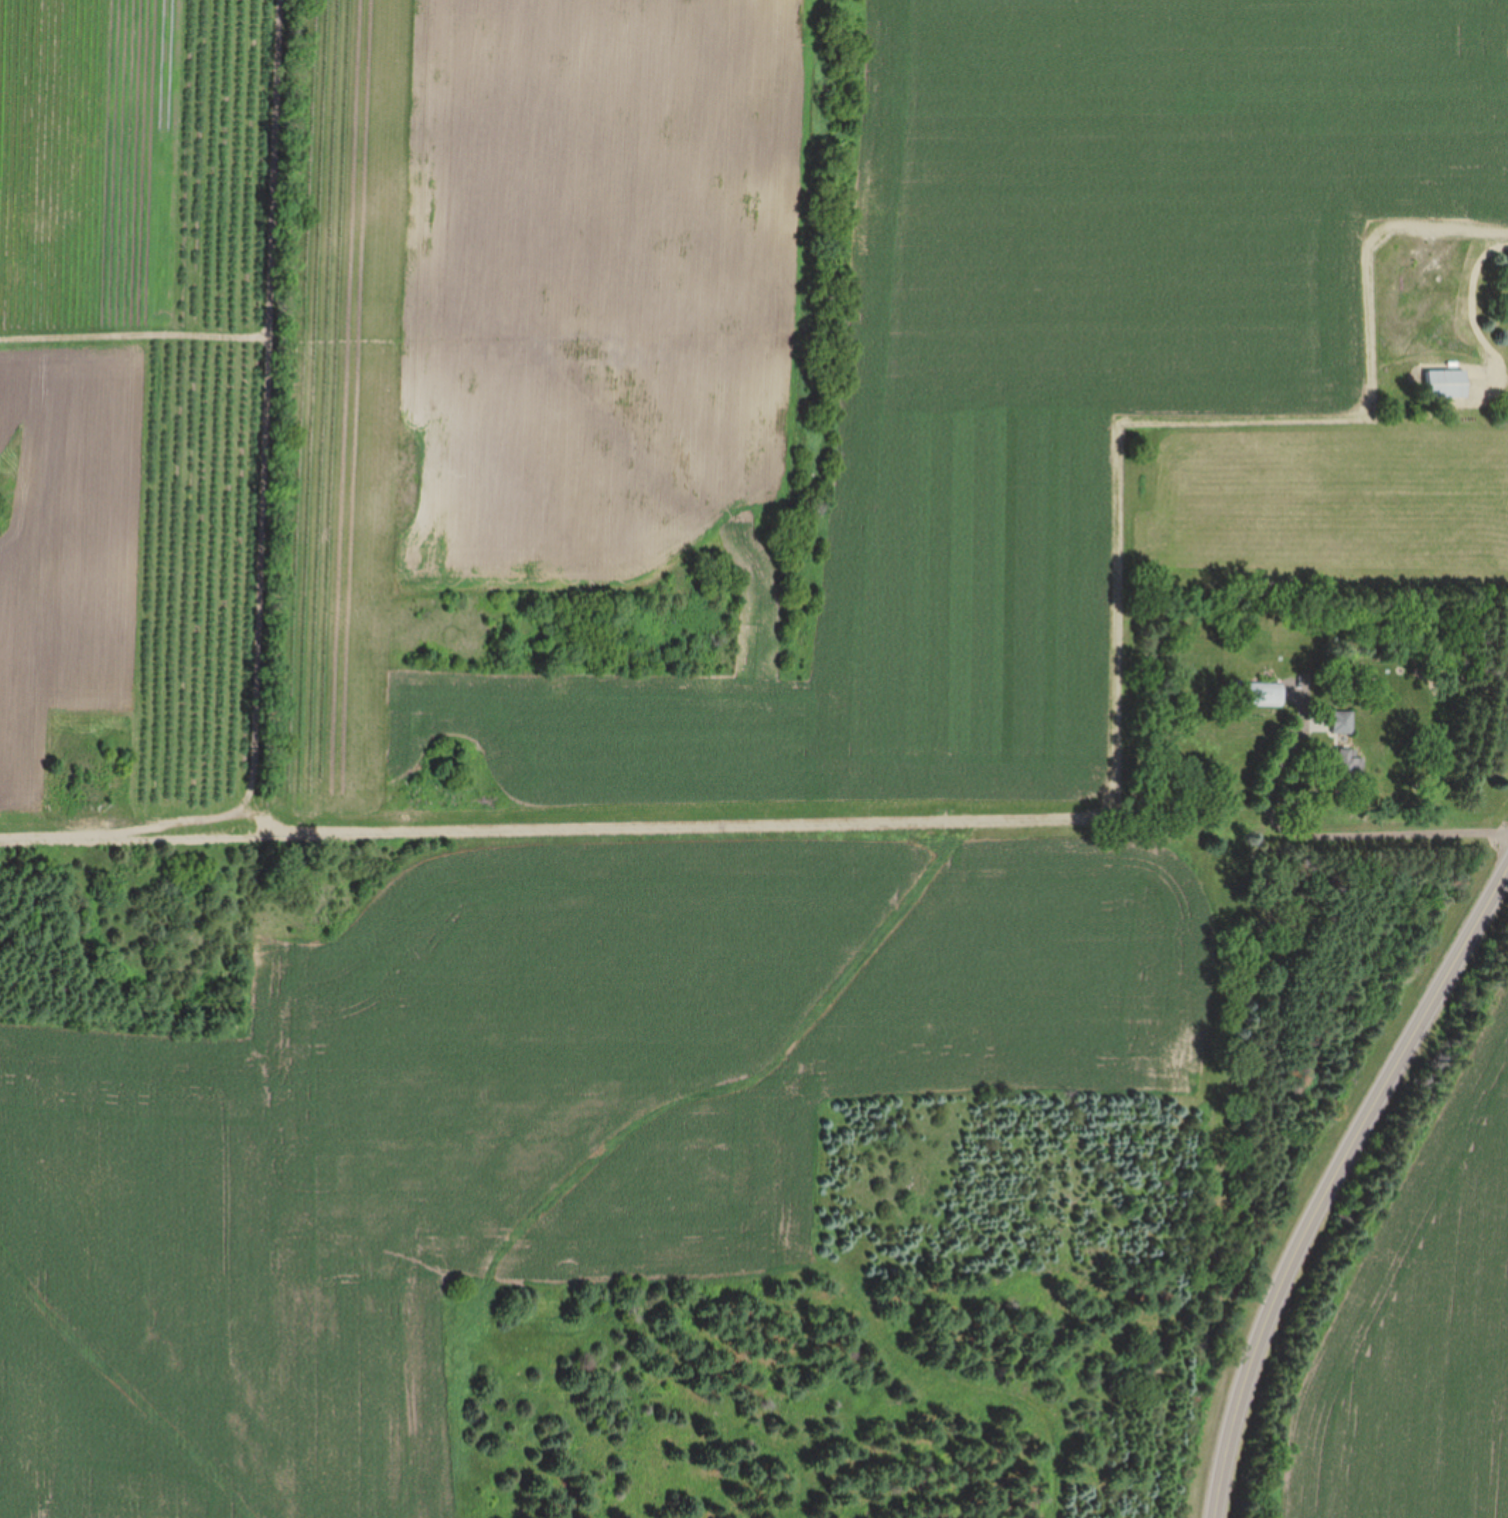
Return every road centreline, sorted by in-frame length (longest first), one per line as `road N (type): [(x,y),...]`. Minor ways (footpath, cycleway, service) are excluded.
road 1 (secondary): [(1507,868),(1288,1265),(1248,1378),(1216,1517)]

